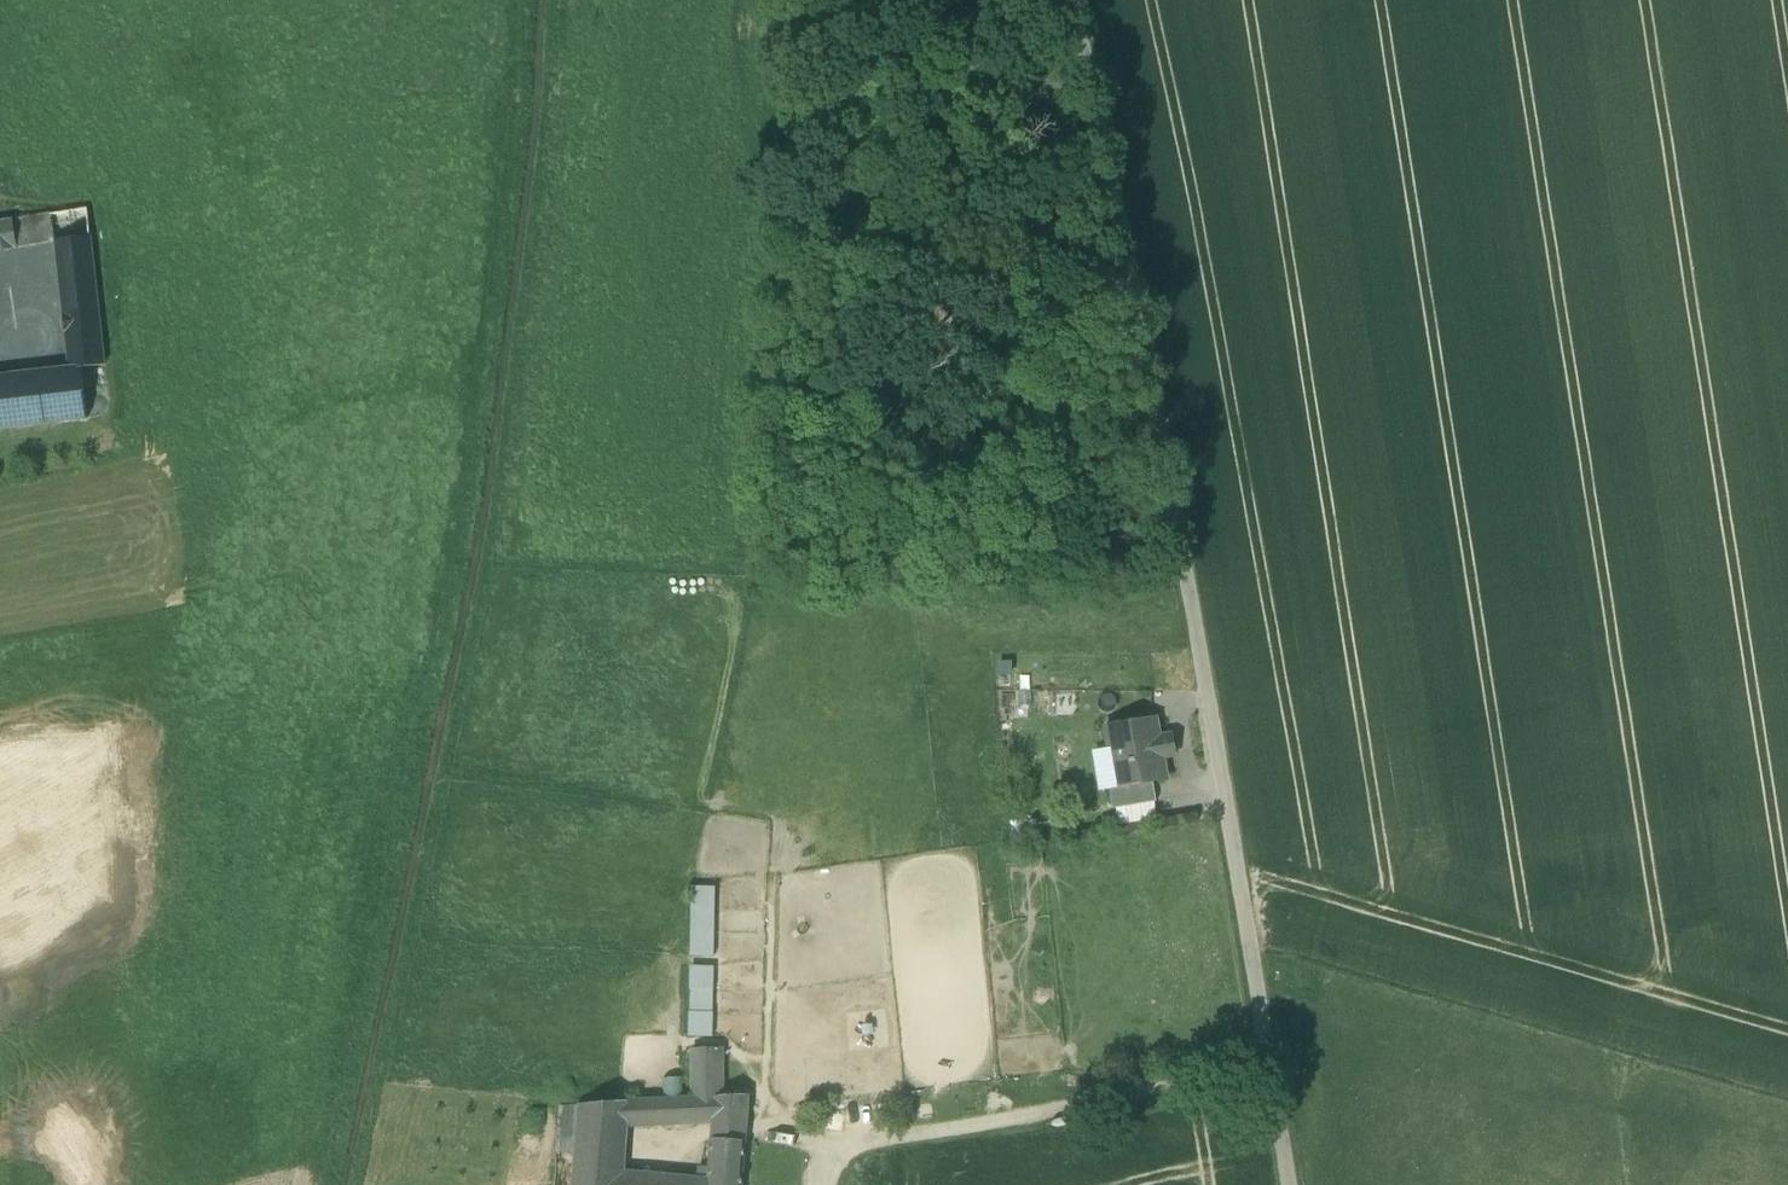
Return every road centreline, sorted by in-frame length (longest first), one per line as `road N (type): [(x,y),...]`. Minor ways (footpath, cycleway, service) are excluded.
road 1 (unclassified): [(1289,1184),(1113,177),(1073,0)]

